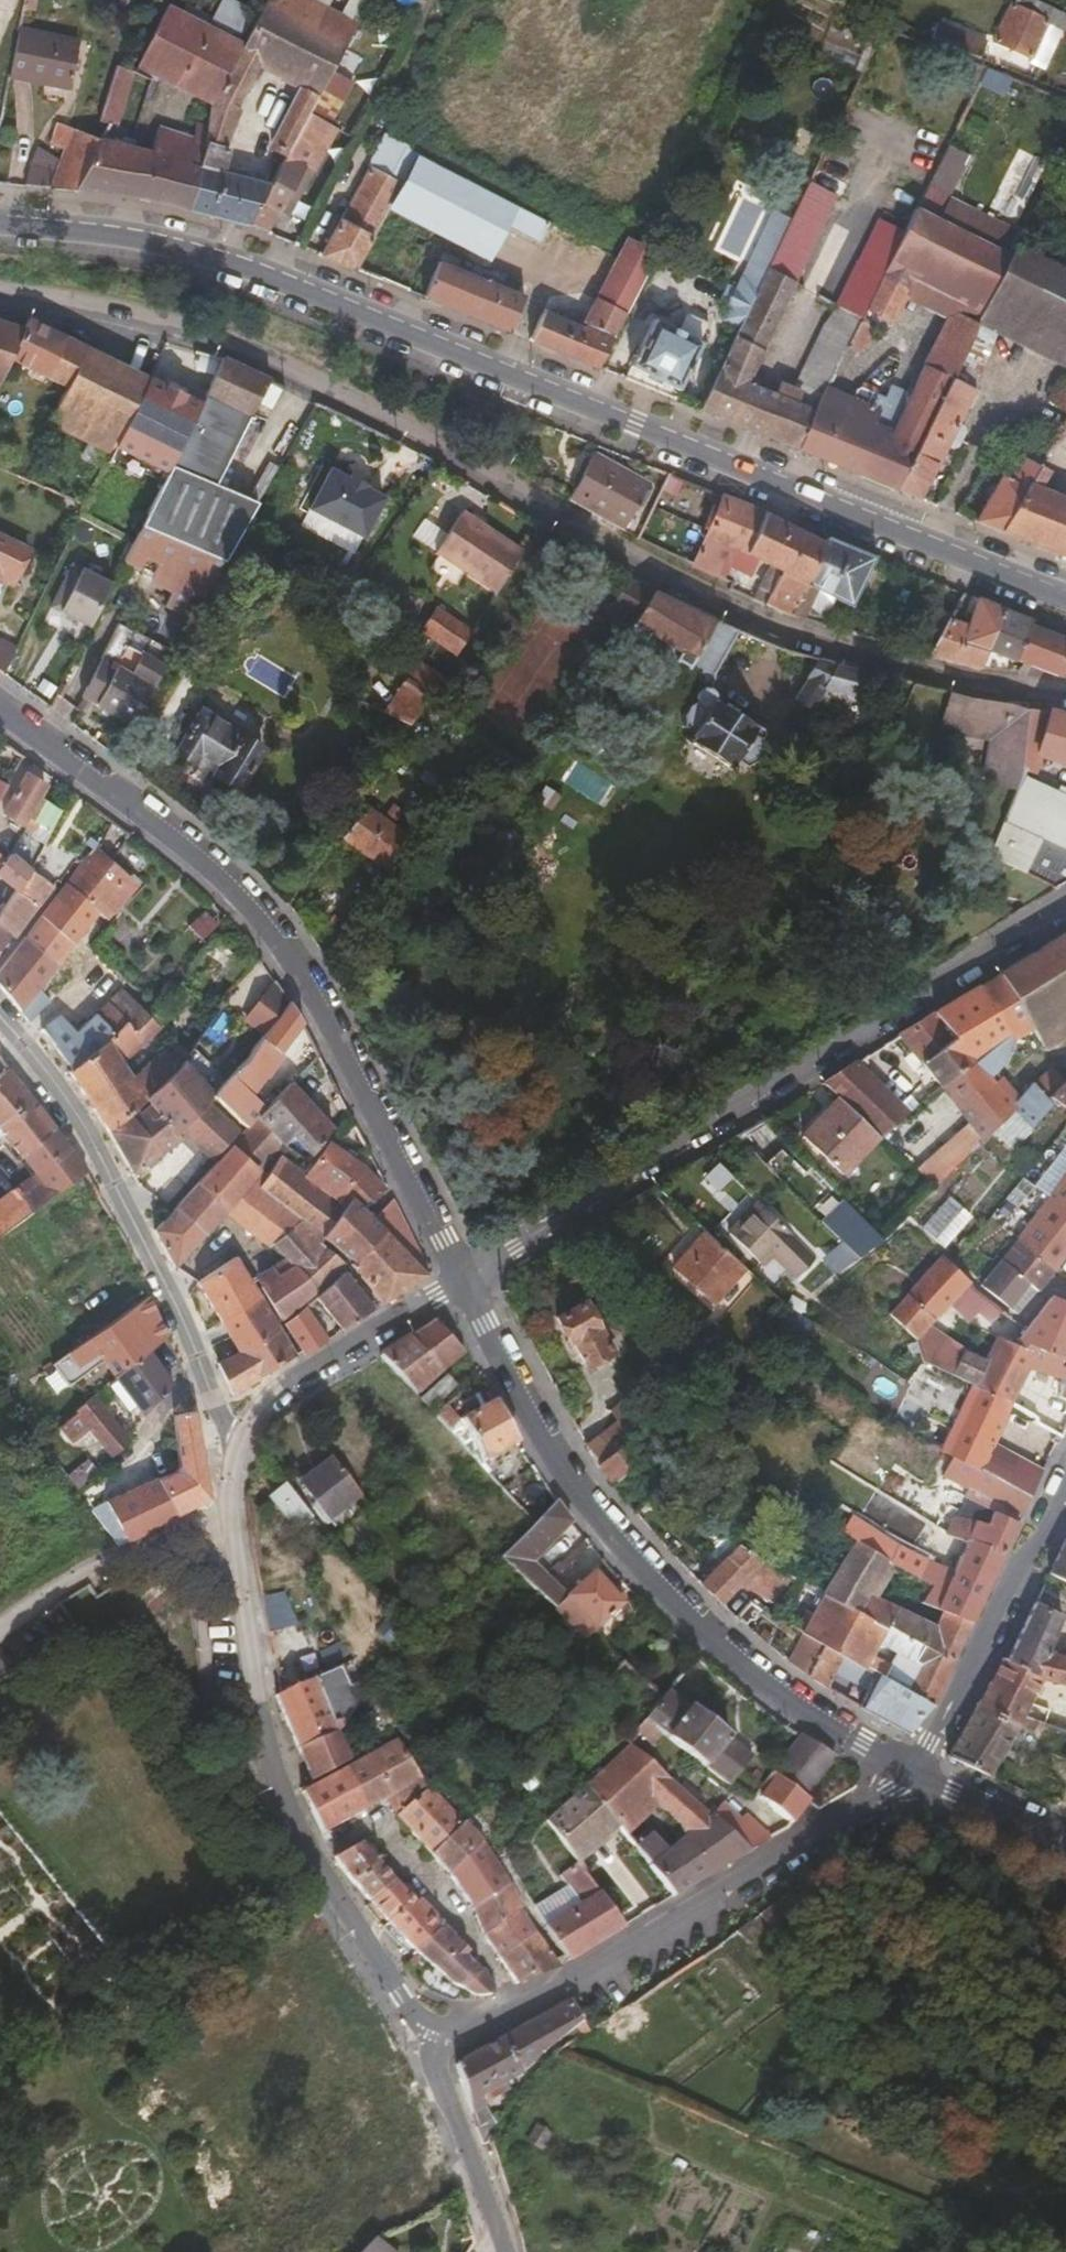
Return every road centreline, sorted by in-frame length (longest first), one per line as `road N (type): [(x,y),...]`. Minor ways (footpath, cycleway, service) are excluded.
road 1 (residential): [(0,291),(152,312),(447,449),(661,577),(770,624),(969,681),(1065,692)]
road 2 (secondary): [(1065,600),(259,269),(123,239),(0,227)]
road 3 (secondary): [(0,711),(243,899),(288,953),(466,1280)]
road 4 (residential): [(1065,917),(903,1026),(466,1280)]
road 5 (secondary): [(466,1280),(557,1467),(637,1568),(751,1675),(913,1776)]
road 6 (residential): [(231,1508),(265,1724),(302,1843),(435,2047)]
road 7 (residential): [(435,2047),(913,1776)]
road 8 (residential): [(0,1019),(150,1254),(236,1447)]
road 9 (residential): [(913,1776),(1065,1503)]
road 10 (track): [(116,1630),(276,1888)]
road 11 (residential): [(466,1280),(297,1376),(253,1416),(236,1447)]
road 12 (residential): [(231,1508),(36,1610),(0,1642)]
road 13 (residential): [(510,2251),(435,2047)]
road 14 (secondary): [(913,1776),(1065,1841)]

